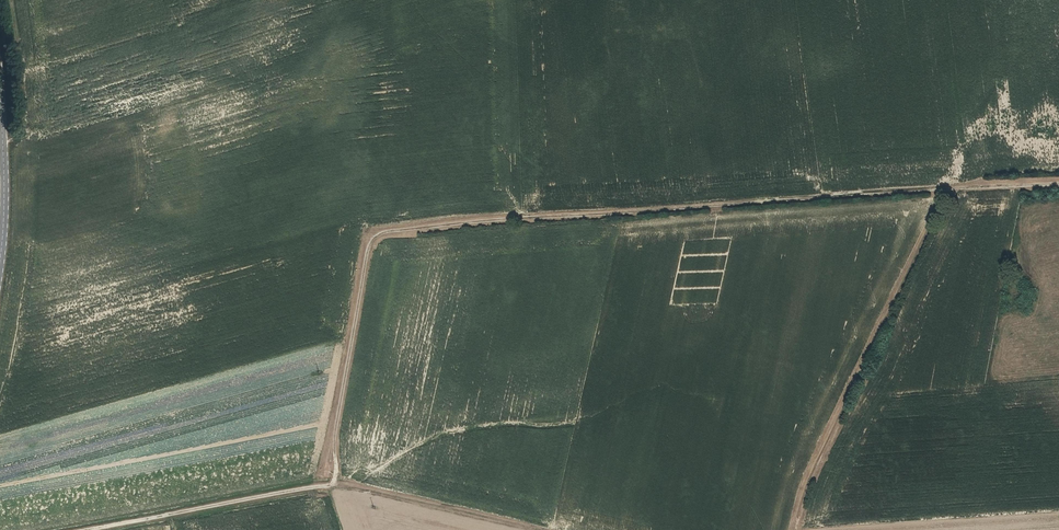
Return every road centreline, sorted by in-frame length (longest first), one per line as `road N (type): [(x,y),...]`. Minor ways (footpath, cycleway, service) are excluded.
road 1 (track): [(949,189),(381,234),(368,250),(335,437),(338,484)]
road 2 (track): [(794,529),(812,472),(949,189)]
road 3 (track): [(338,484),(87,529)]
road 4 (track): [(527,529),(338,484)]
road 5 (tertiary): [(0,277),(0,107)]

